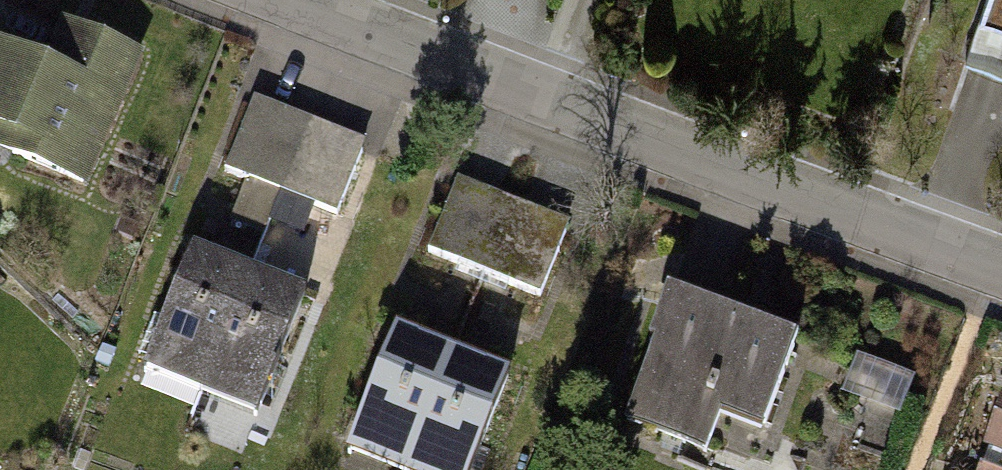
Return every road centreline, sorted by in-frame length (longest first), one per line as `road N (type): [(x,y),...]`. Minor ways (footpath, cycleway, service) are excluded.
road 1 (residential): [(1001,274),(275,0)]

